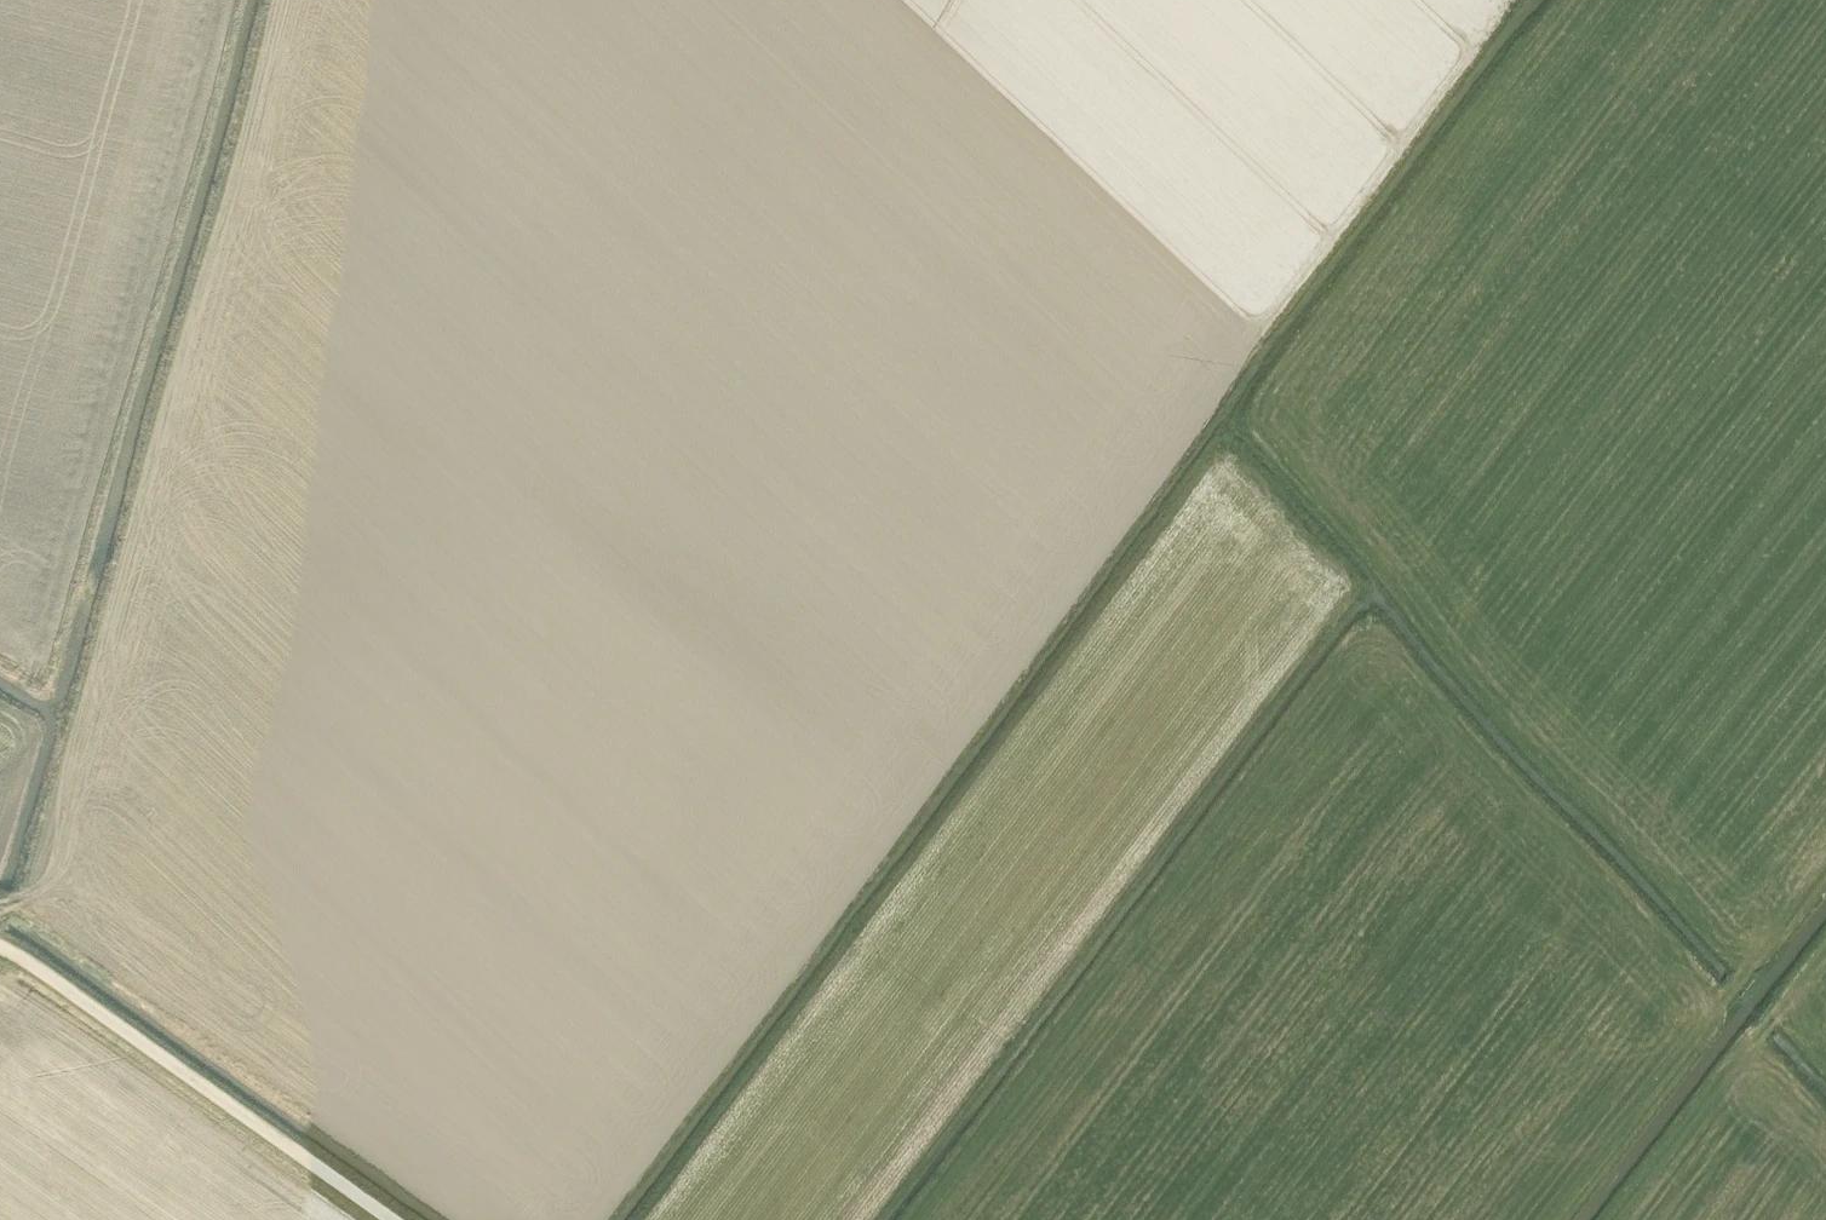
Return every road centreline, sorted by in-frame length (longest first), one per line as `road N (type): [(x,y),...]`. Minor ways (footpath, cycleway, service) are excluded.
road 1 (unclassified): [(381,1219),(0,955)]

